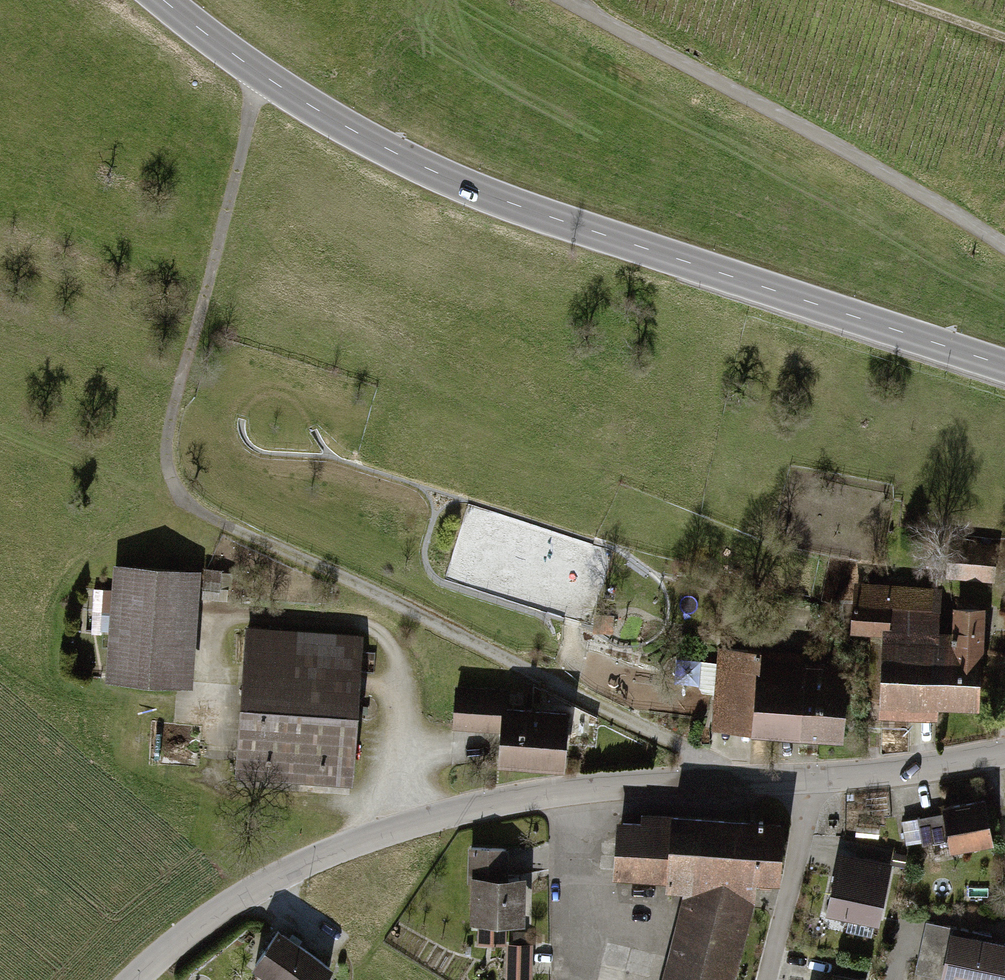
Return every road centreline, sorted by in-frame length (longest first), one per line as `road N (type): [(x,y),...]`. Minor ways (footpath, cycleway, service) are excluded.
road 1 (track): [(265,77),(166,453),(183,497),(503,656),(728,782)]
road 2 (primary): [(163,0),(265,77),(480,191),(1004,367)]
road 3 (residential): [(128,979),(232,903),(402,826),(583,792),(815,778)]
road 4 (track): [(564,0),(927,194),(1004,247)]
road 5 (residential): [(815,778),(767,979)]
road 6 (residential): [(815,778),(1004,752)]

